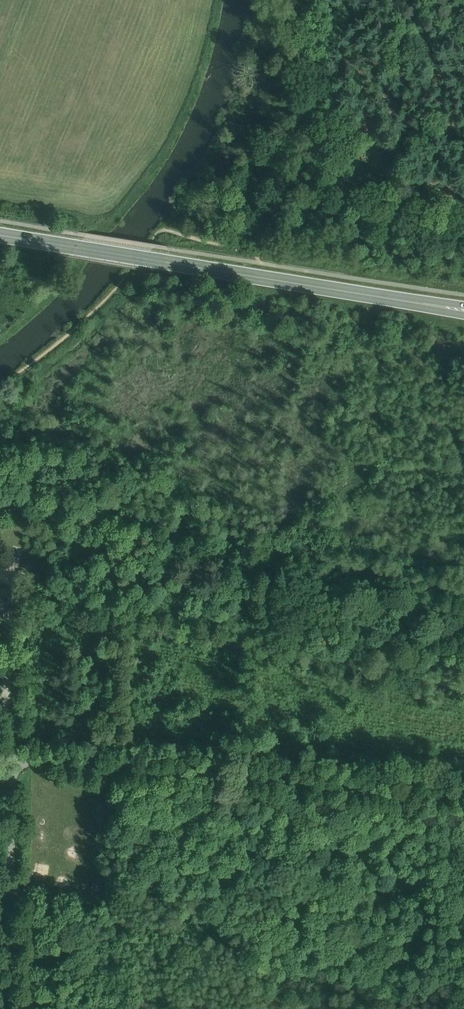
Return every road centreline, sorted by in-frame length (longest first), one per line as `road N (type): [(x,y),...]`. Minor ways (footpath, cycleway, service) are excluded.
road 1 (secondary): [(463,311),(0,234)]
road 2 (unclassified): [(463,796),(10,758)]
road 3 (unclassified): [(10,758),(13,1008)]
road 4 (unclassified): [(10,758),(7,618)]

